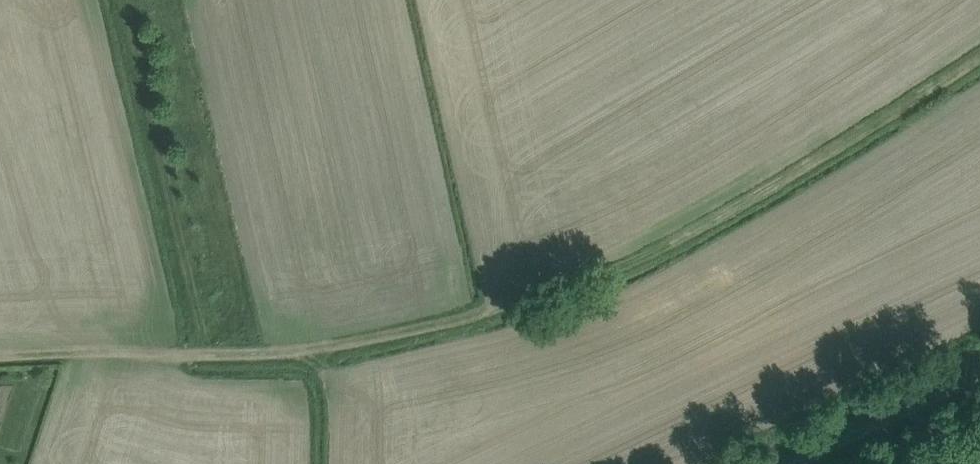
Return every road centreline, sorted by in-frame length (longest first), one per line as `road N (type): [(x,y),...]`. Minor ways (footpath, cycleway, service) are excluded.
road 1 (track): [(0,356),(325,348),(561,292),(639,260),(979,59)]

